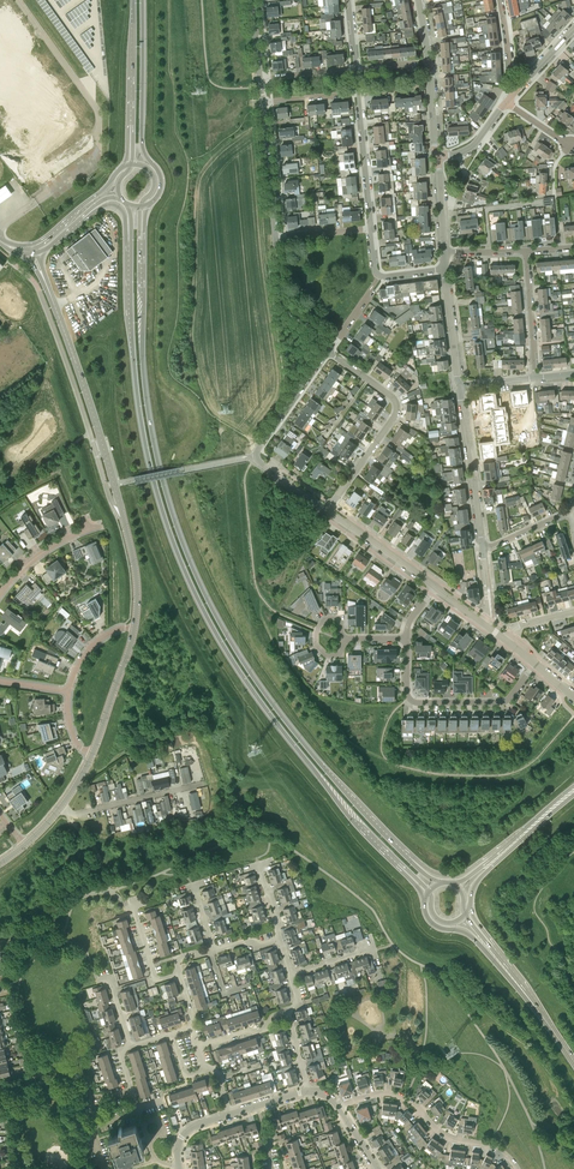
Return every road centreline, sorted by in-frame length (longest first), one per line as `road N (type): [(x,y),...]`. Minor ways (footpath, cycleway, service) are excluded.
road 1 (primary): [(131,245),(138,404),(185,570),(260,701),(402,869)]
road 2 (primary): [(410,859),(264,692),(187,551),(146,391),(142,243)]
road 3 (unclassified): [(125,523),(44,279)]
road 4 (residential): [(328,511),(256,455),(328,351)]
road 5 (primary): [(148,205),(162,184),(142,146),(143,0)]
road 6 (residential): [(328,511),(396,406),(328,351)]
road 7 (residential): [(535,663),(503,702),(416,702),(407,692),(407,638)]
road 8 (residential): [(518,1168),(498,1148),(448,1137),(397,1096),(339,1108)]
road 9 (residential): [(484,546),(462,386)]
road 10 (residential): [(439,155),(418,0)]
road 11 (unclassified): [(61,806),(75,814),(203,784)]
road 12 (primary): [(488,948),(573,1061)]
road 13 (residential): [(92,754),(136,623)]
road 14 (residential): [(276,236),(262,102)]
road 15 (residential): [(370,227),(358,93)]
road 16 (residential): [(435,586),(328,511)]
road 17 (primary): [(132,0),(130,129)]
road 18 (residential): [(331,343),(284,302),(276,236)]
road 19 (residential): [(535,378),(525,250)]
road 20 (residential): [(358,93),(405,88),(415,75),(404,64),(356,69)]
road 21 (residential): [(0,594),(47,549),(103,525)]

